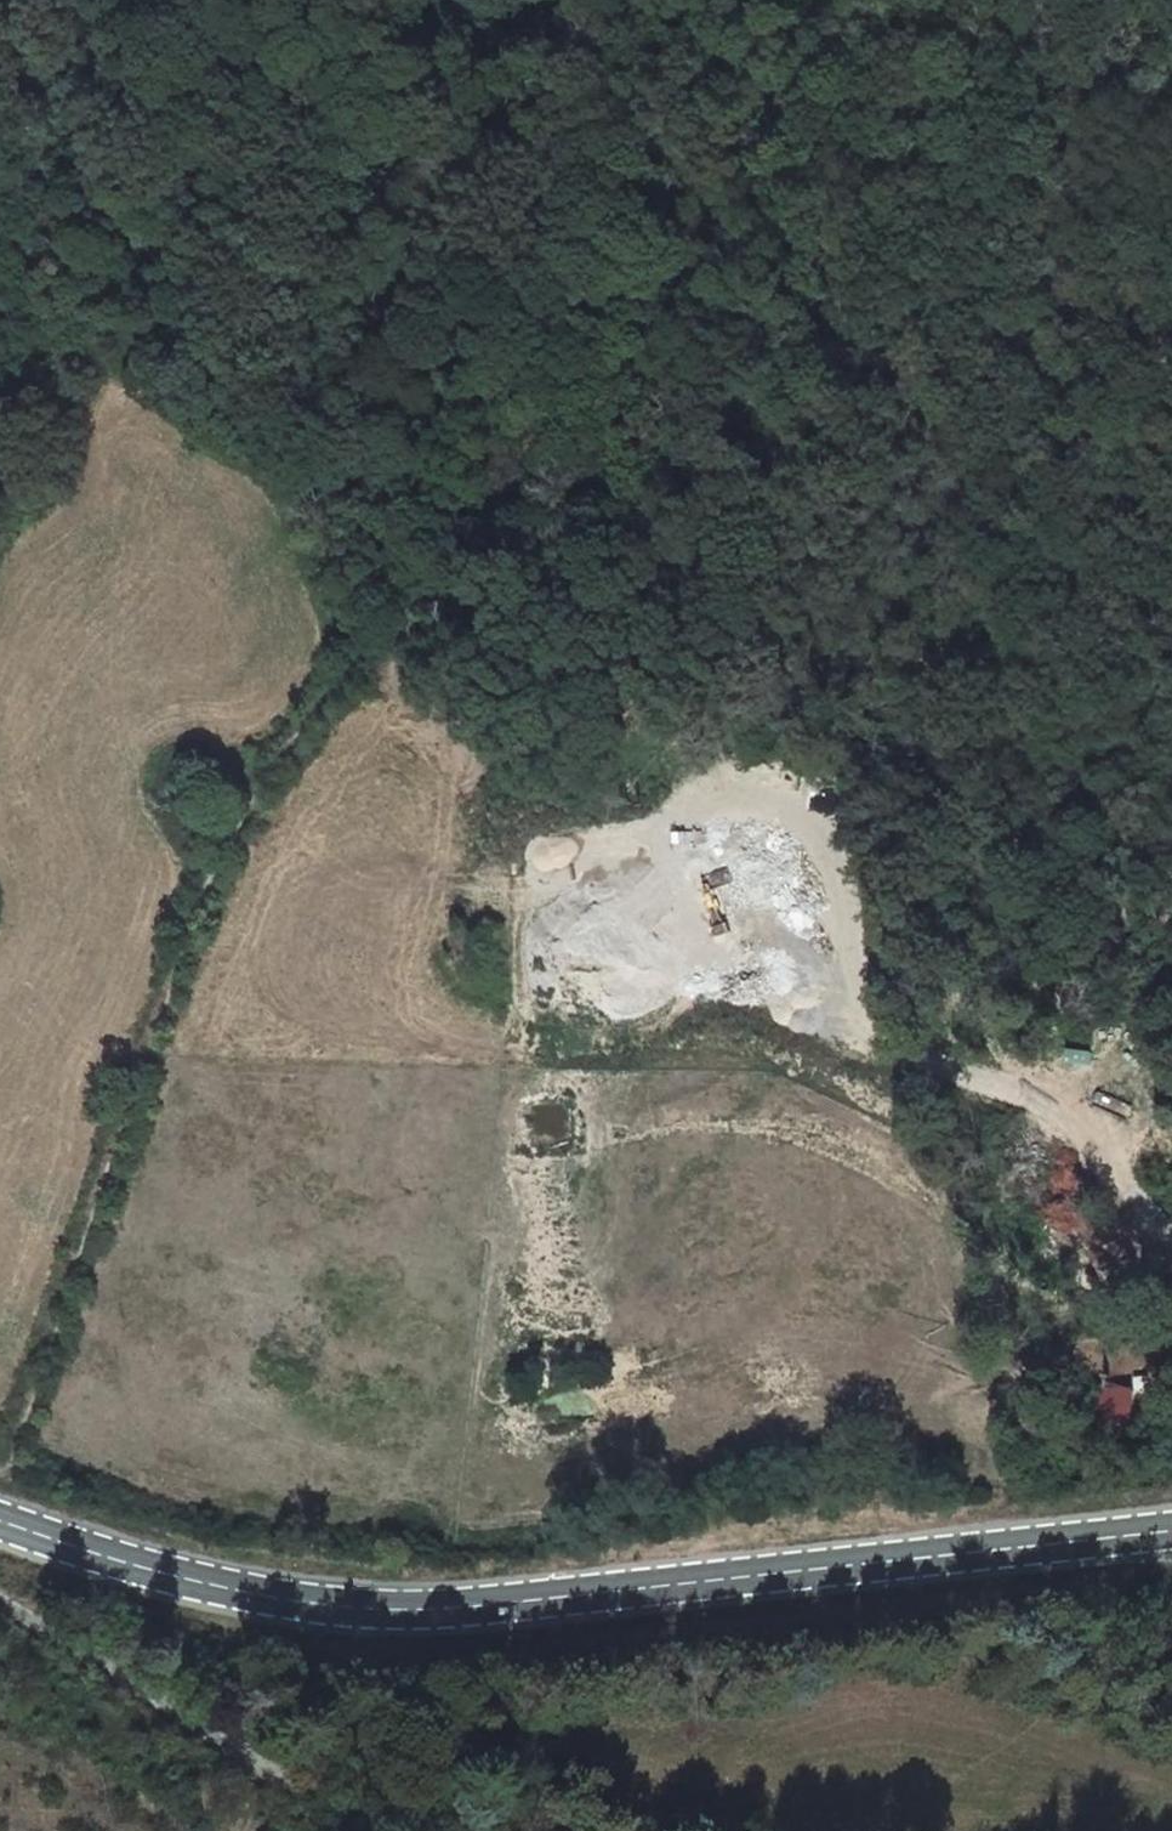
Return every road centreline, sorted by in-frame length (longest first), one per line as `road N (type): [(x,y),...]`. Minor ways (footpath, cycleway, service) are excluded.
road 1 (secondary): [(1171,1534),(625,1595),(309,1608),(217,1592),(0,1525)]
road 2 (unclassified): [(0,1611),(64,1657),(276,1770),(497,1830)]

